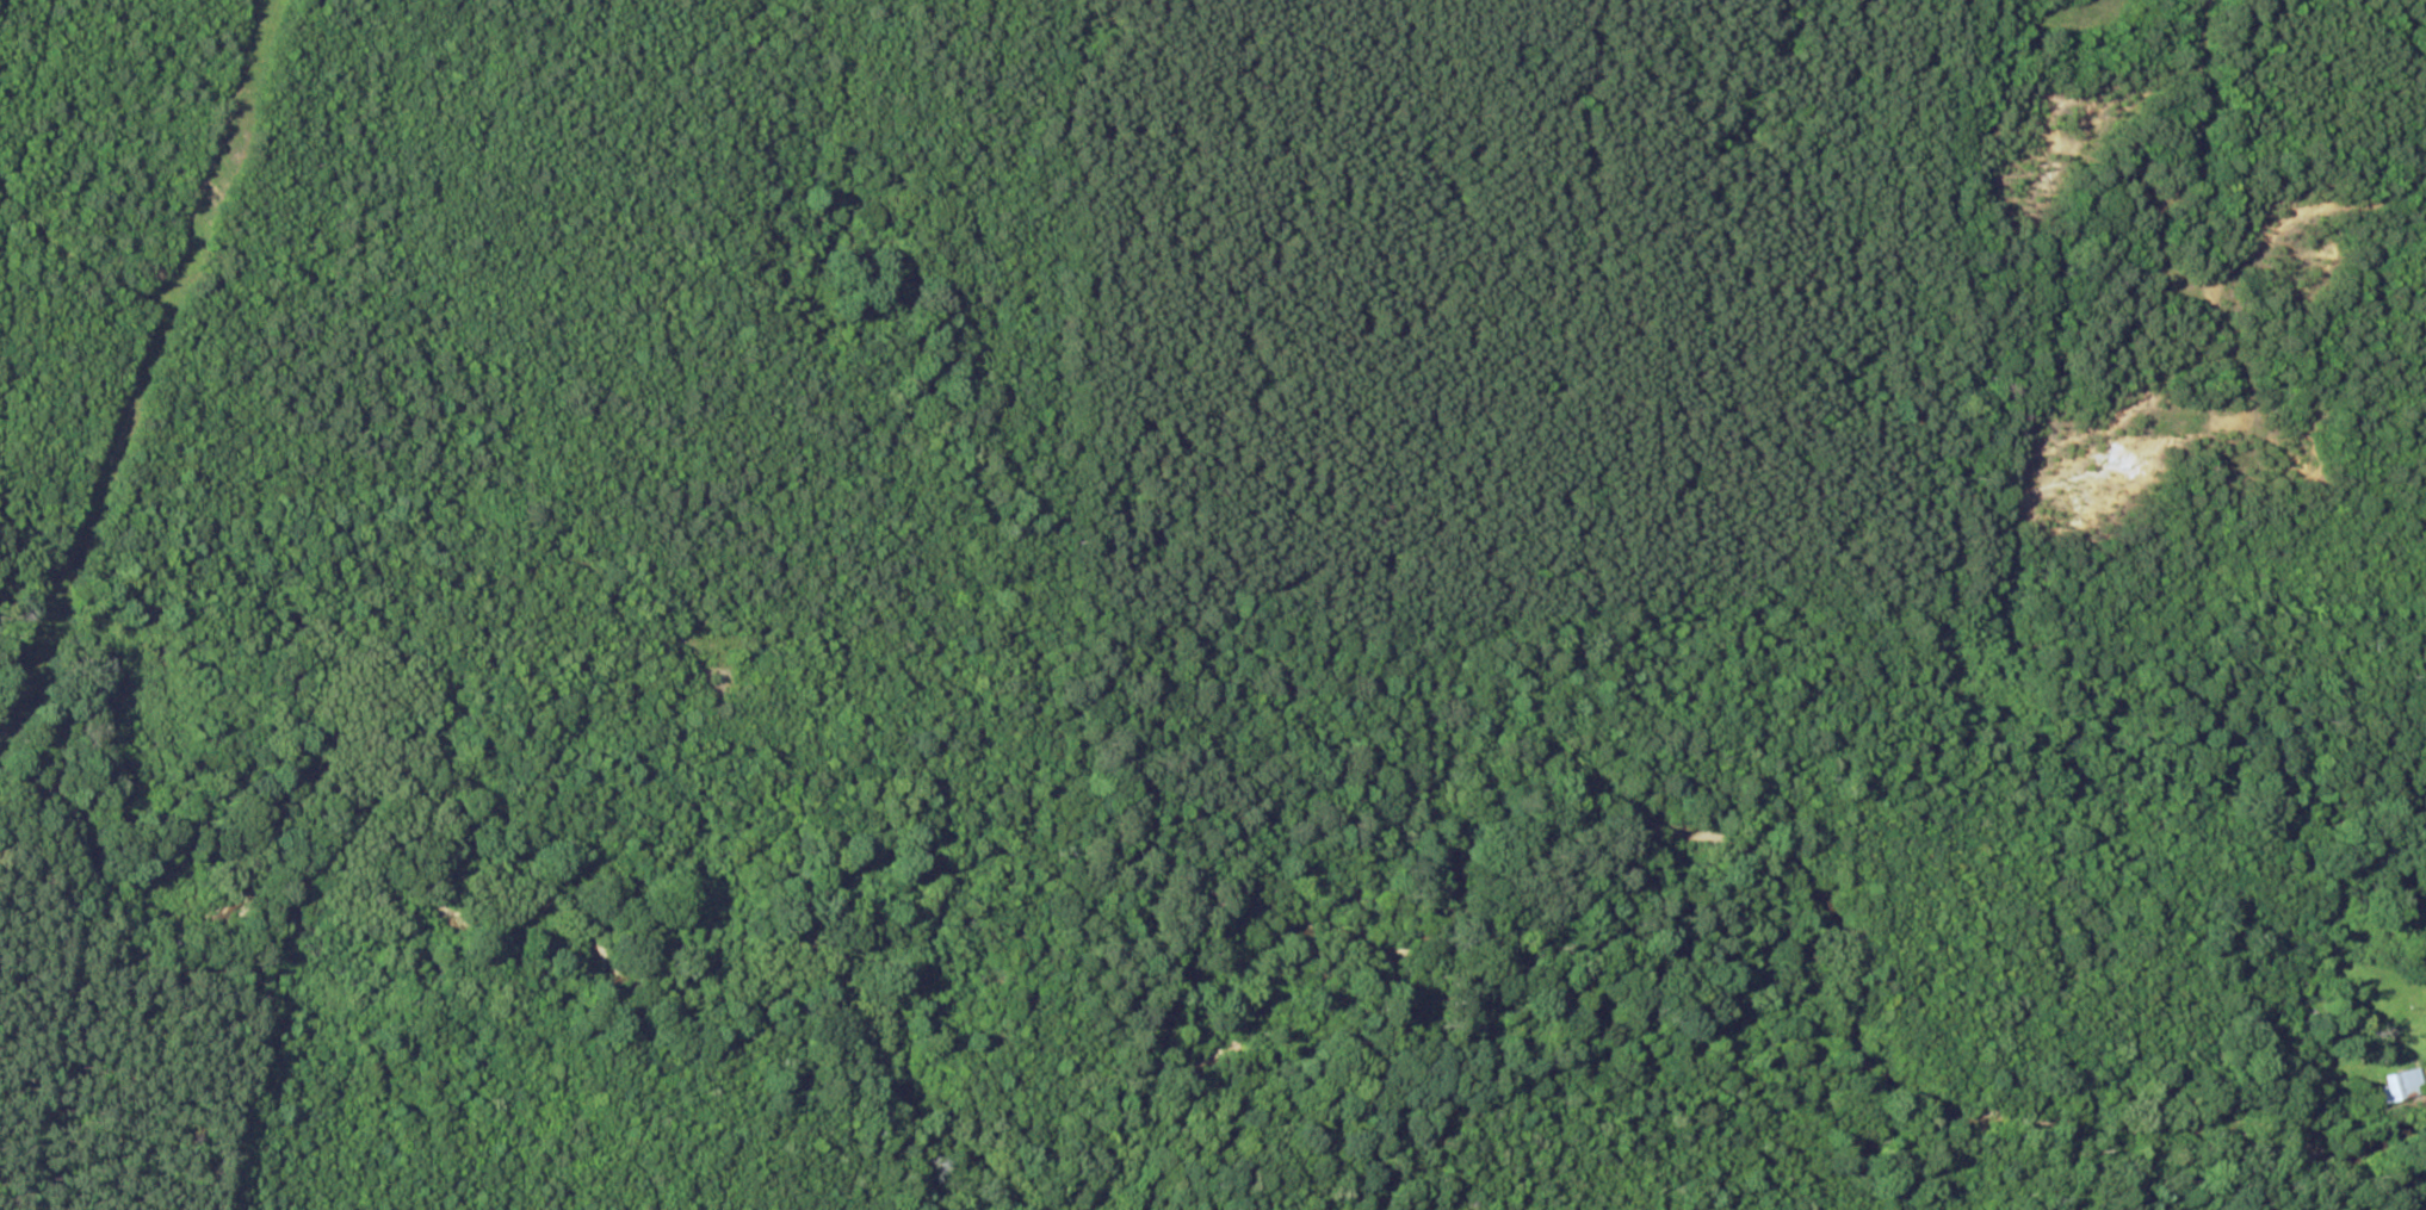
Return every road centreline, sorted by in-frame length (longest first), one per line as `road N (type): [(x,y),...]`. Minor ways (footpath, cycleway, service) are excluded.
road 1 (residential): [(2425,225),(2189,236)]

